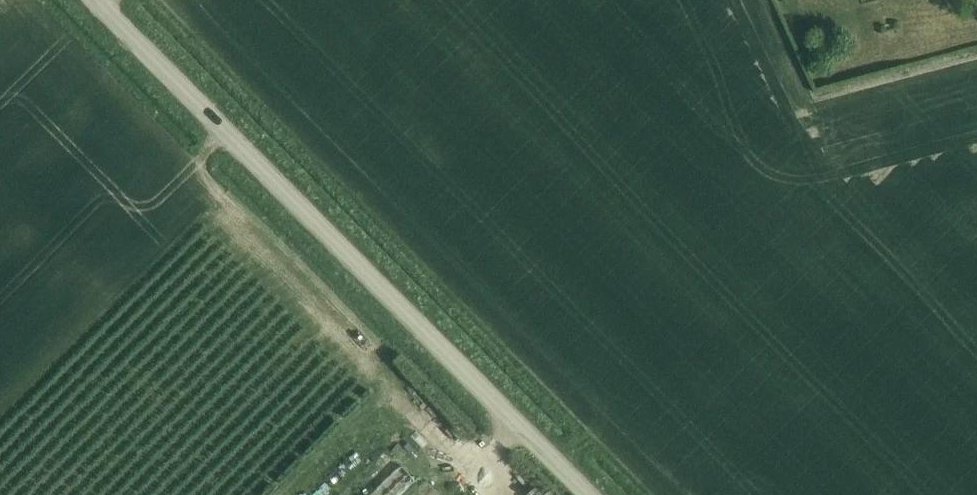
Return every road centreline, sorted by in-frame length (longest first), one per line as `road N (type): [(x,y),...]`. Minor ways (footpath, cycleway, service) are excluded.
road 1 (unclassified): [(585,494),(94,0)]

